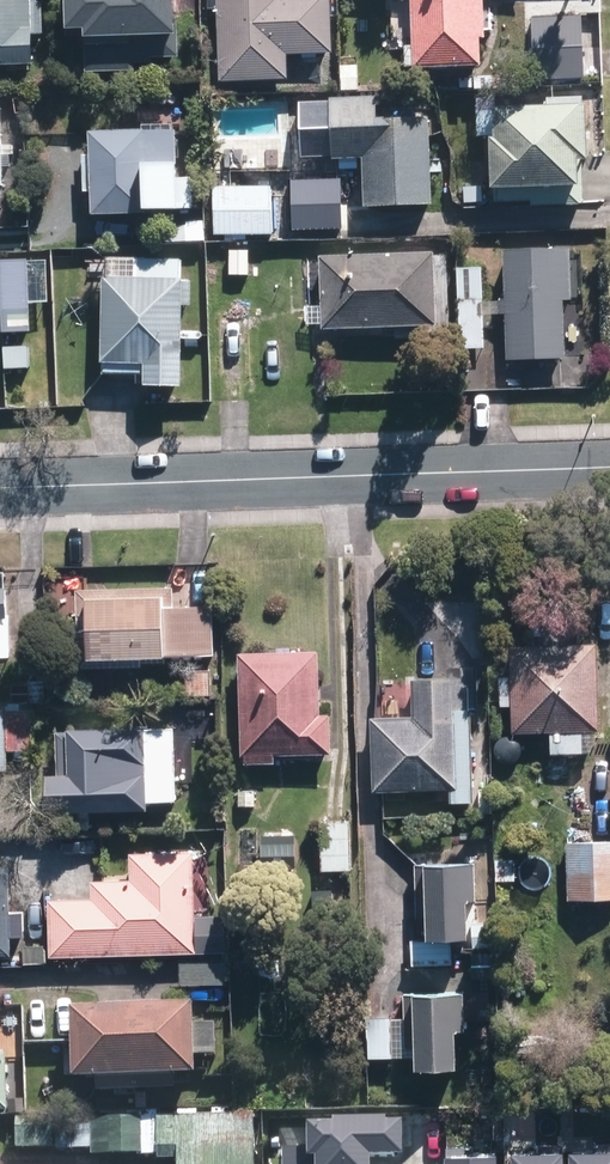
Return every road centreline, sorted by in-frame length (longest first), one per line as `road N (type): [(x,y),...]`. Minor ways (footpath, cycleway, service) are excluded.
road 1 (residential): [(0,488),(609,466)]

